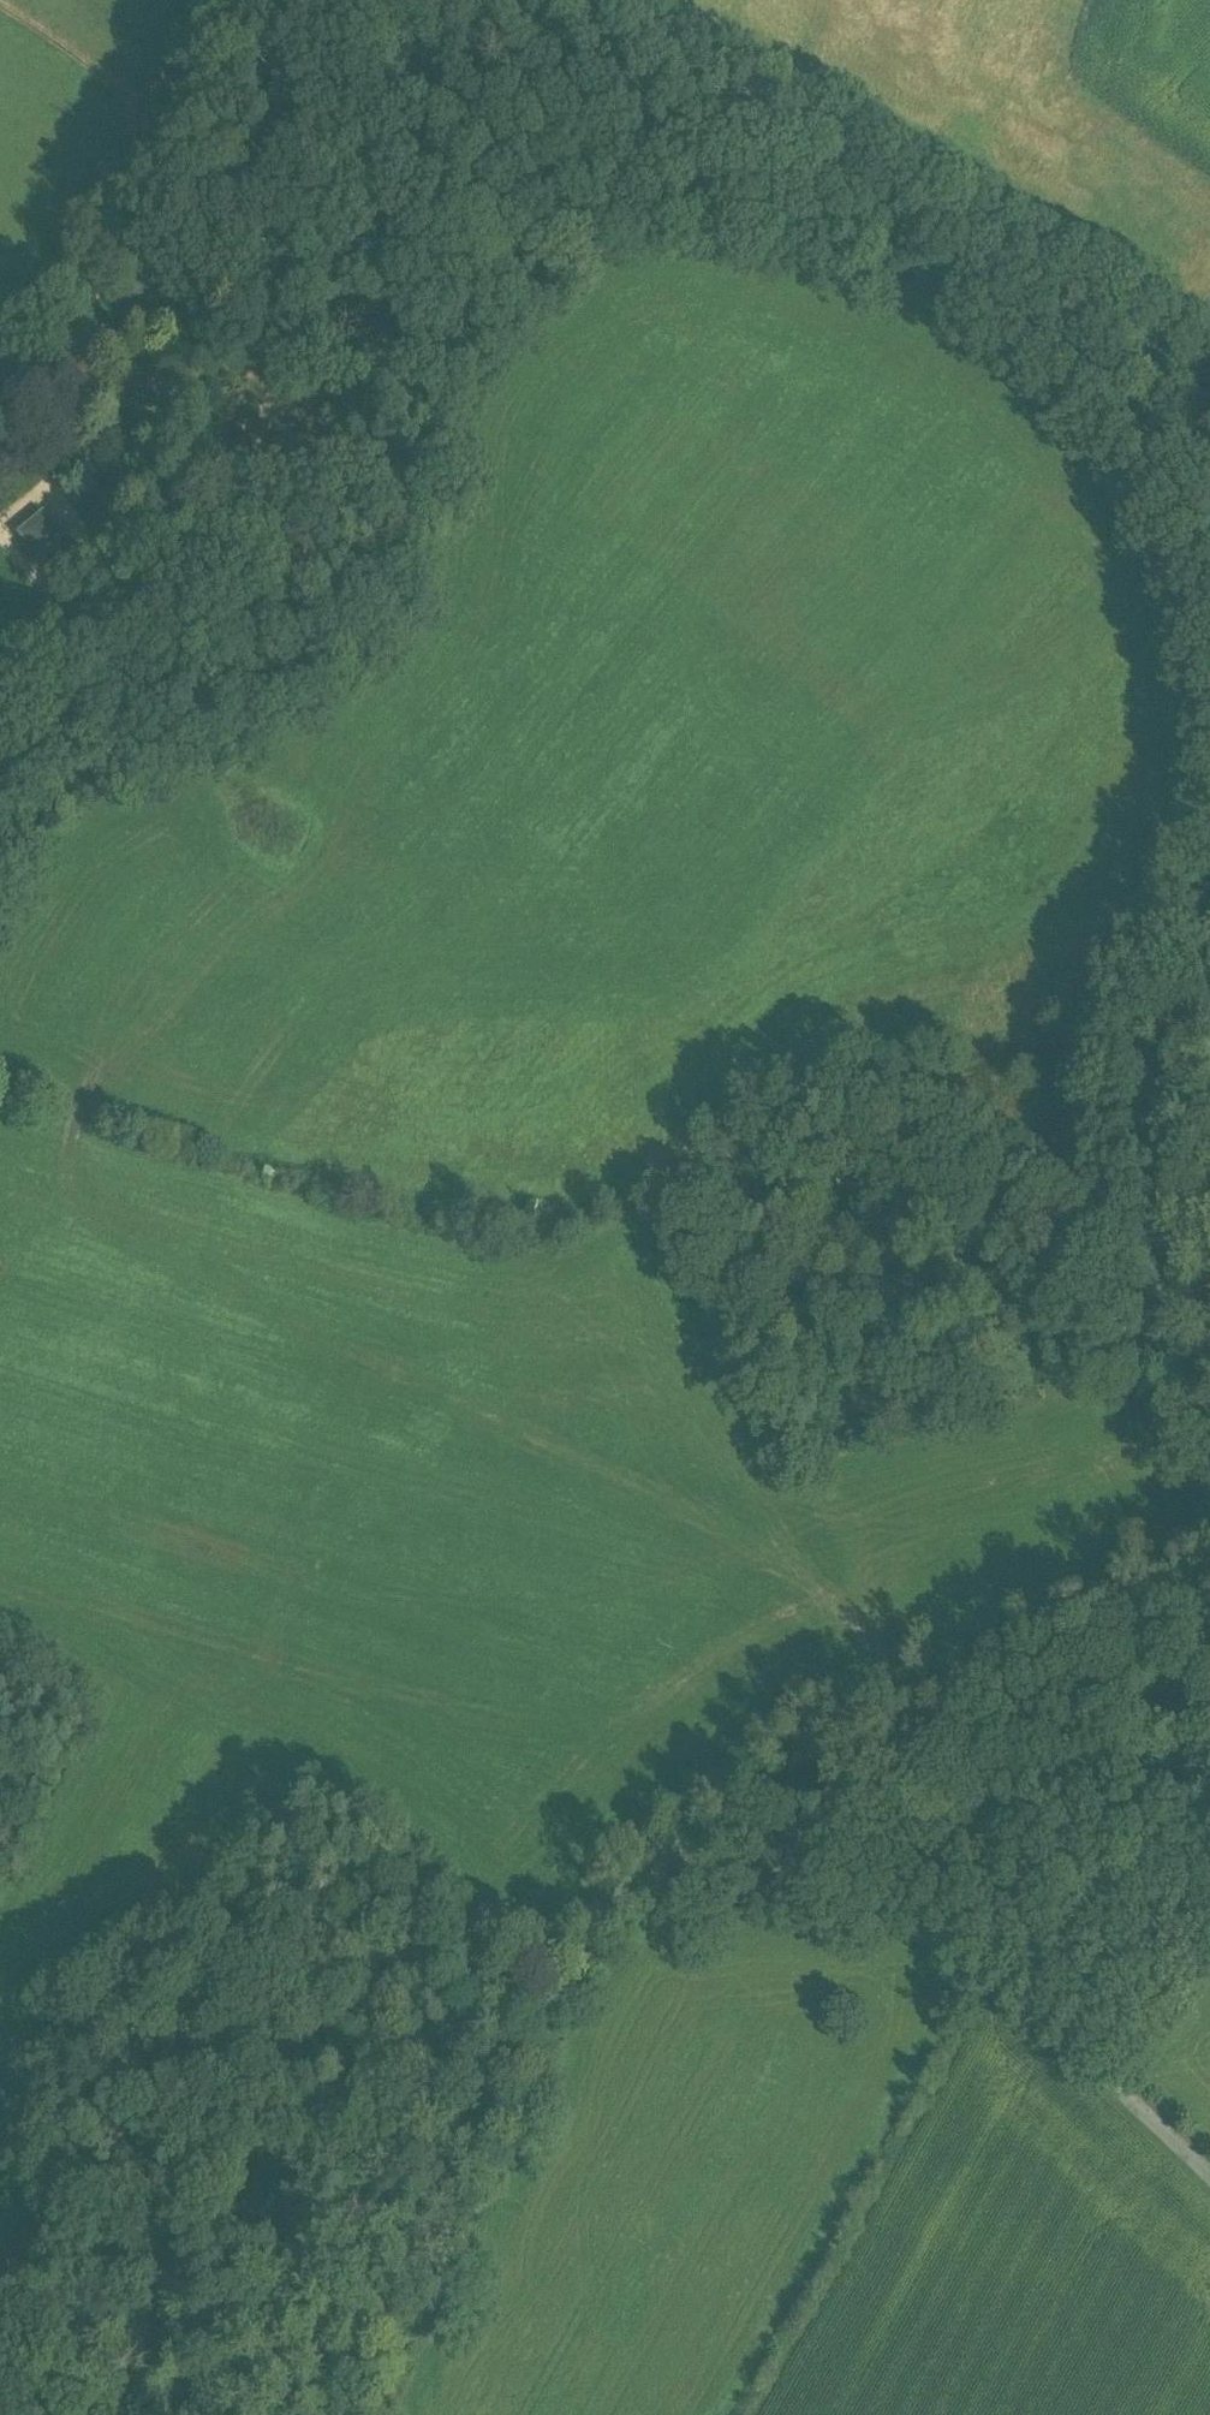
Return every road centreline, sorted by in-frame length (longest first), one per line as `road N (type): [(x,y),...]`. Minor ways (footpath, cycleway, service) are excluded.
road 1 (unclassified): [(1209,2178),(985,1960),(857,1897),(778,1873),(728,1865),(651,1868),(598,1932),(555,2008),(439,2280),(358,2414)]
road 2 (track): [(1209,1548),(1097,1614),(852,1717)]

